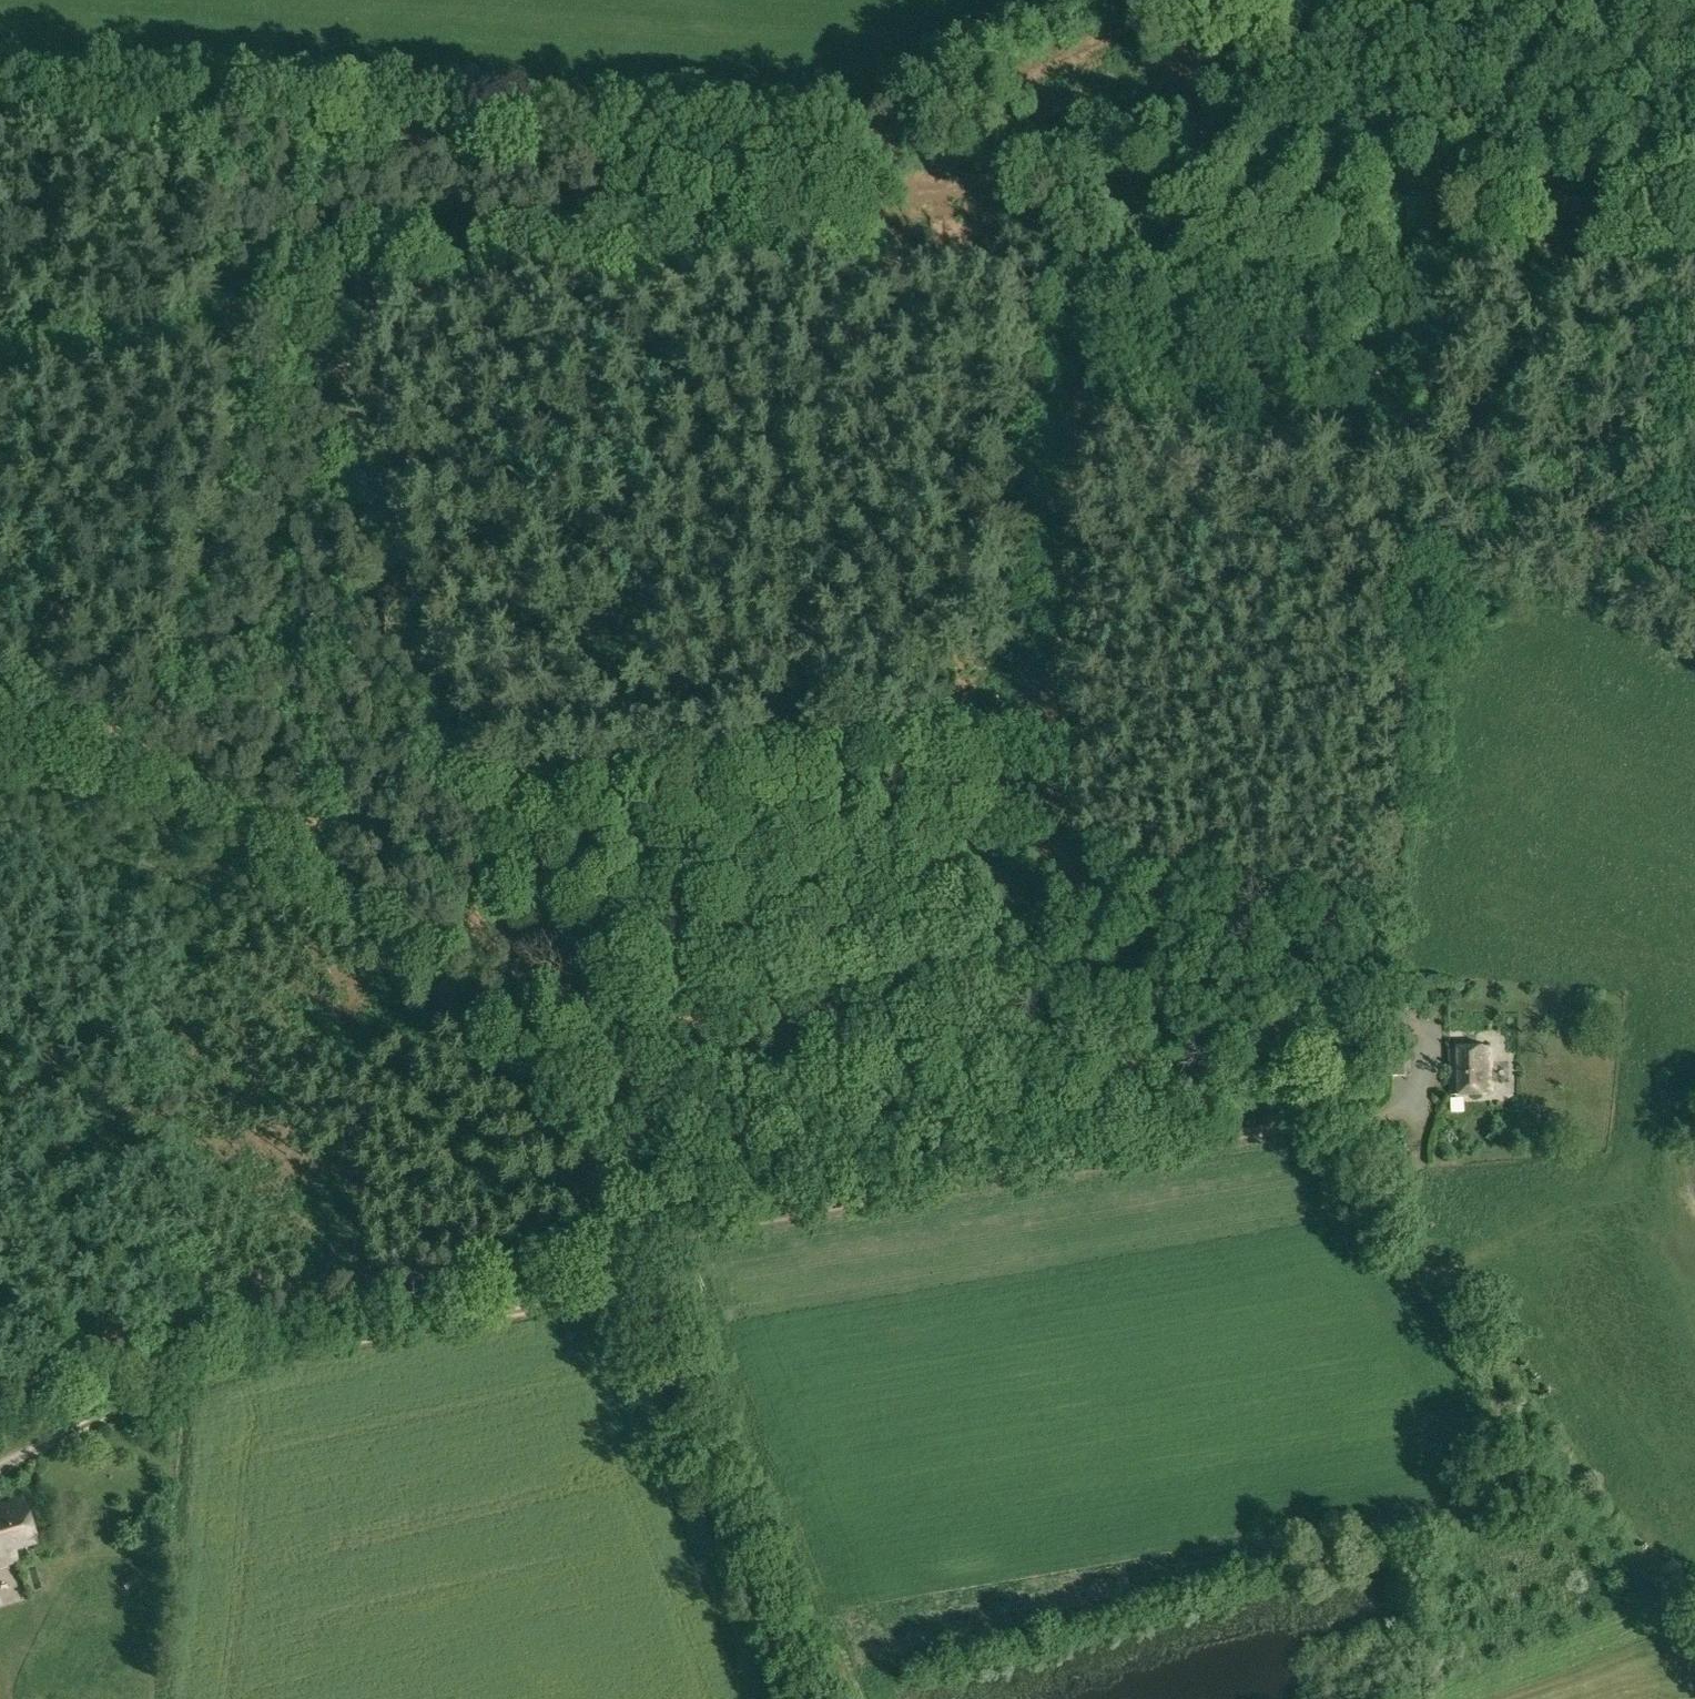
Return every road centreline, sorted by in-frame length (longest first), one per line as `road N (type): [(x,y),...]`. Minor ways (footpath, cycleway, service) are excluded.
road 1 (unclassified): [(787,1698),(600,1184),(577,1145),(356,911),(255,827),(168,780),(0,718)]
road 2 (track): [(626,1254),(947,1184),(1282,1127)]

